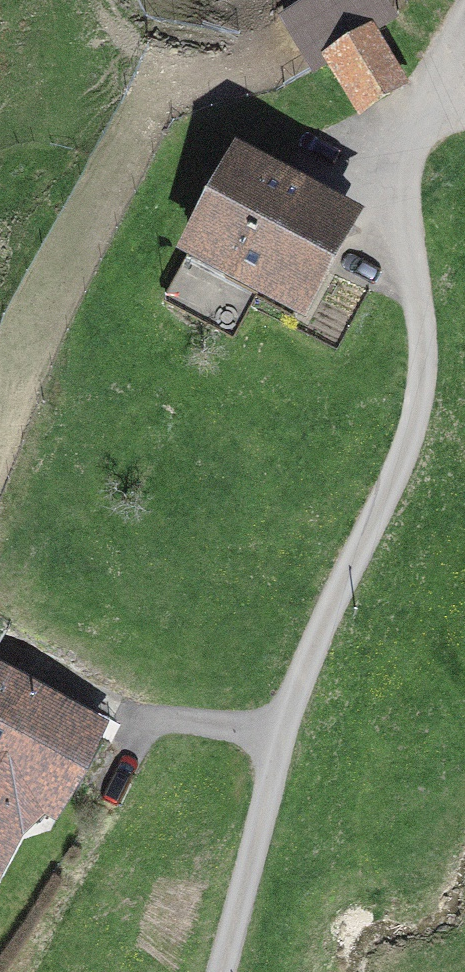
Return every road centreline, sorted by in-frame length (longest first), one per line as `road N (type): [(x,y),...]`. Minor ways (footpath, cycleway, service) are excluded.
road 1 (residential): [(281,737),(439,351),(396,164),(447,89)]
road 2 (residential): [(227,971),(281,737)]
road 3 (residential): [(160,722),(281,737)]

